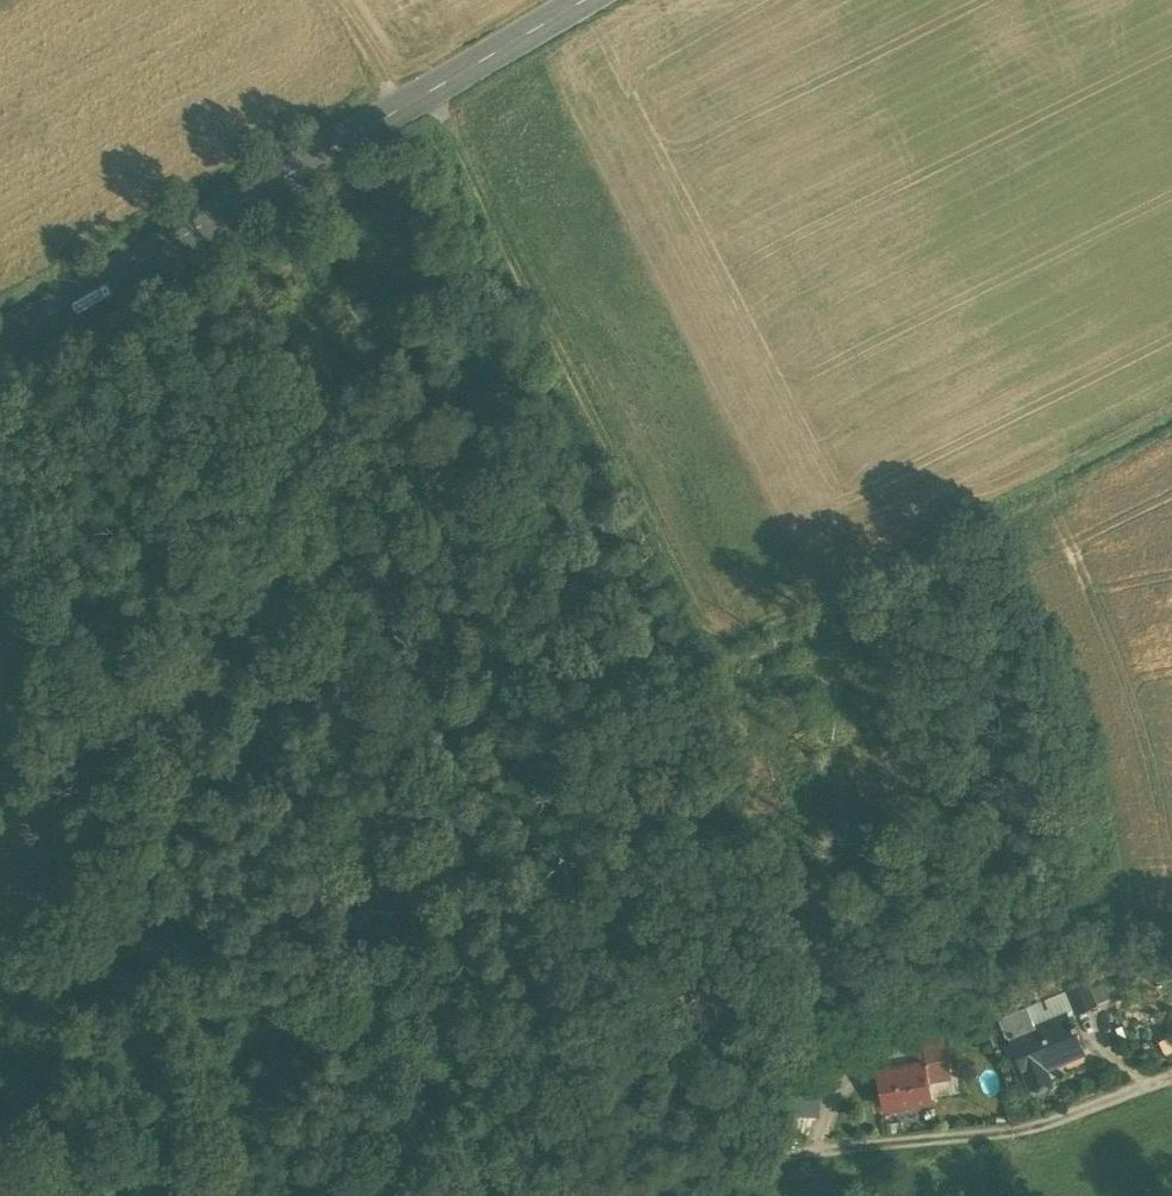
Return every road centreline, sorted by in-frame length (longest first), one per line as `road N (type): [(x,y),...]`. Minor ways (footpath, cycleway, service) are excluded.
road 1 (tertiary): [(0,344),(583,0)]
road 2 (track): [(428,92),(707,623),(726,639)]
road 3 (track): [(493,1177),(374,1086),(323,994),(340,628)]
road 4 (unclassified): [(604,1167),(1015,1130),(1171,1072)]
road 5 (track): [(1171,413),(726,639)]
road 6 (track): [(95,915),(233,707),(340,628)]
road 7 (track): [(346,504),(340,628)]
road 8 (track): [(409,101),(340,0)]

